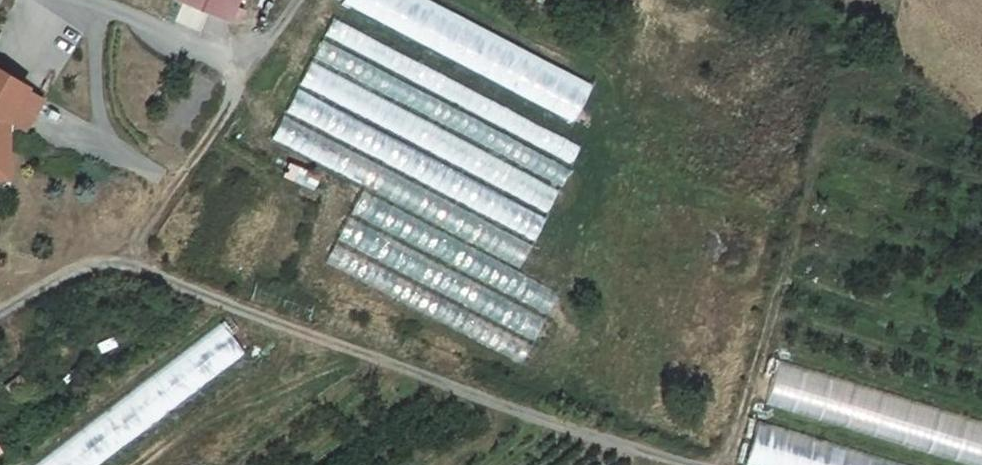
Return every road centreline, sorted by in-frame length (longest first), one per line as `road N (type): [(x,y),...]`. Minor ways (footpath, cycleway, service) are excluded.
road 1 (track): [(124,262),(689,462)]
road 2 (track): [(242,68),(233,102),(124,262),(84,265),(0,314)]

